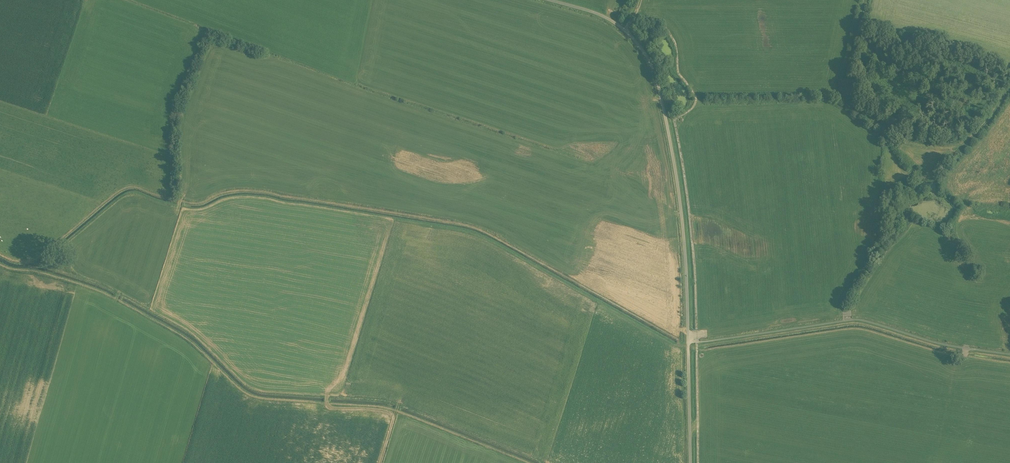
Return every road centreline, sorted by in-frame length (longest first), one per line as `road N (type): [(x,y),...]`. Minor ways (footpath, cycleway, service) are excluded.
road 1 (unclassified): [(690,462),(682,221),(655,73),(615,23),(550,0)]

